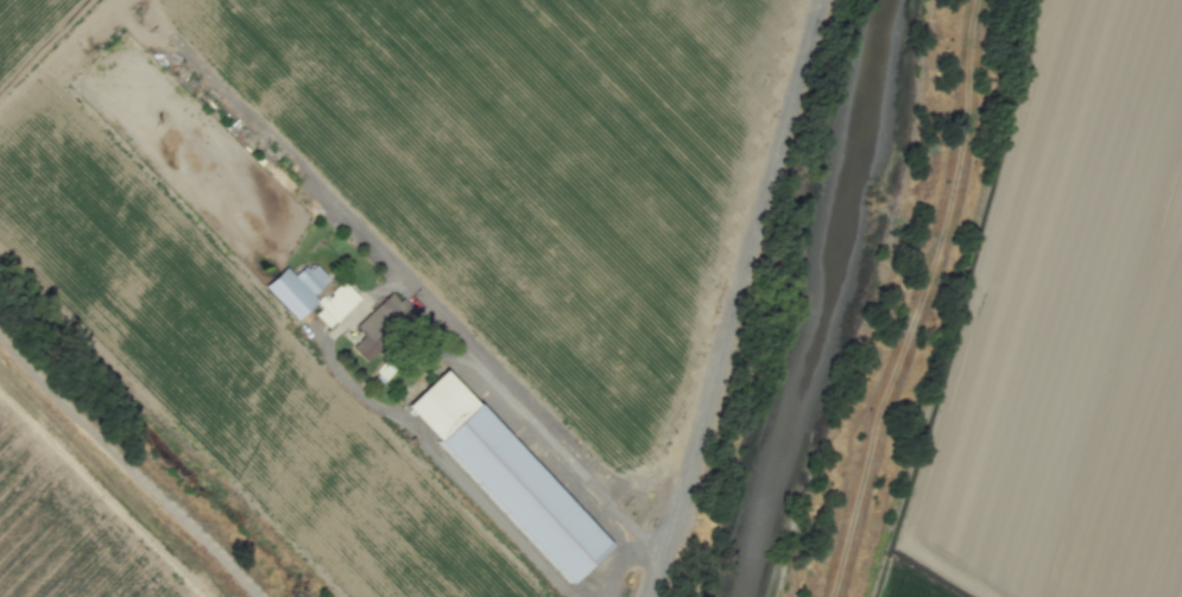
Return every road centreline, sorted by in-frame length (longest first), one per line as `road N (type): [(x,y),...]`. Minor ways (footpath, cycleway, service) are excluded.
road 1 (residential): [(651,596),(819,0)]
road 2 (track): [(836,596),(896,369),(956,185),(979,0)]
road 3 (residential): [(260,596),(0,335)]

